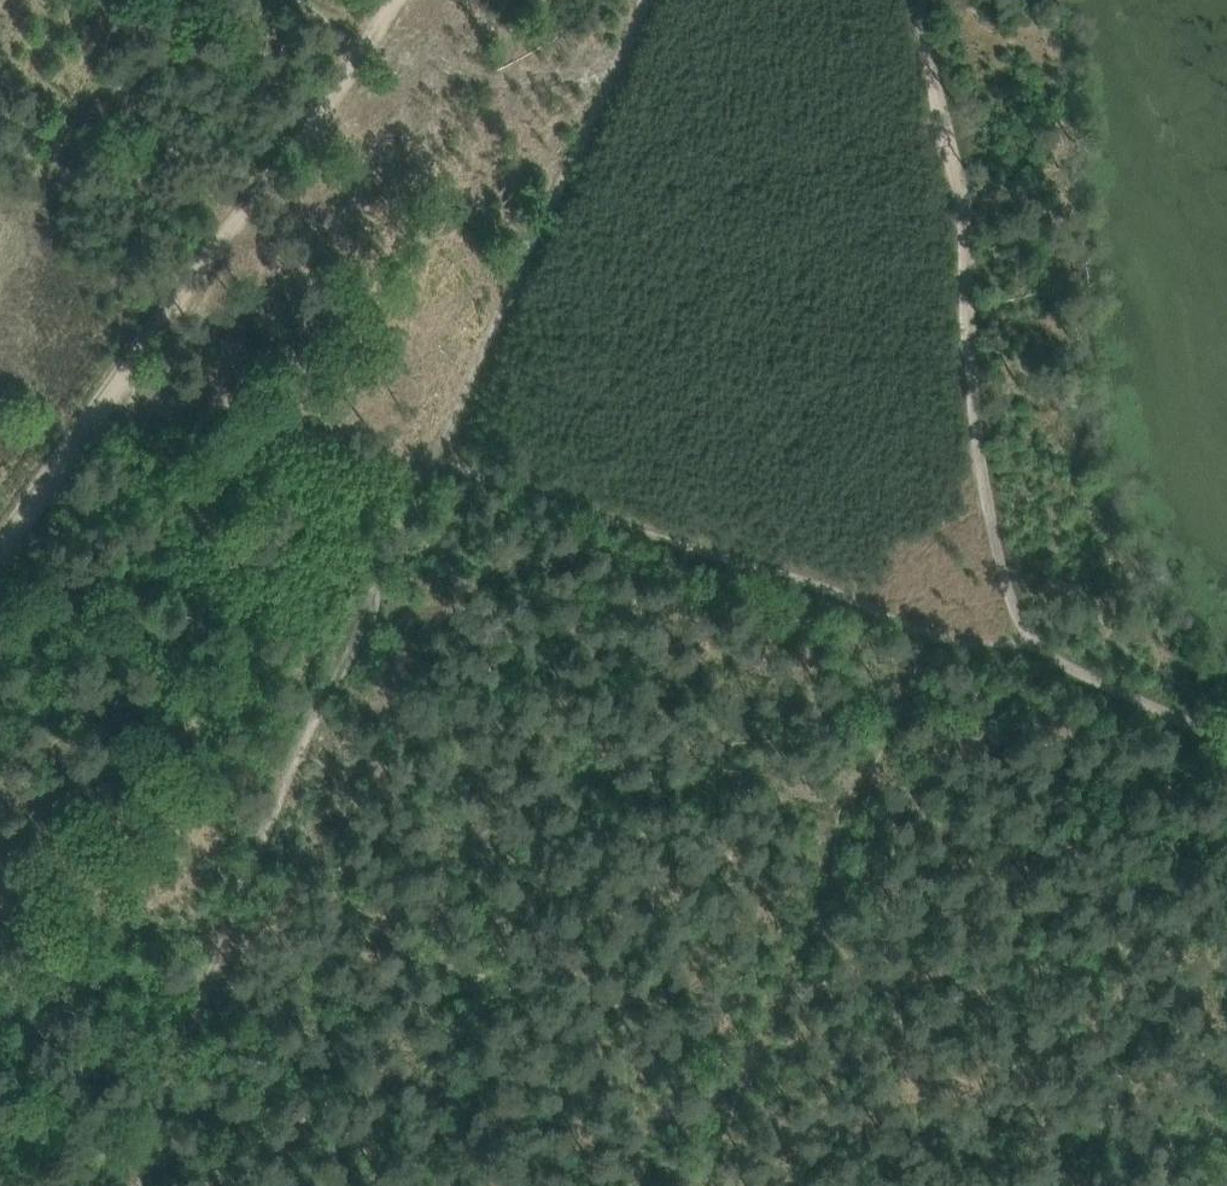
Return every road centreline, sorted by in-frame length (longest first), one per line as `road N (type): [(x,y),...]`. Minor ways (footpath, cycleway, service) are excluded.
road 1 (track): [(1007,634),(980,491),(956,239),(912,43),(912,0)]

